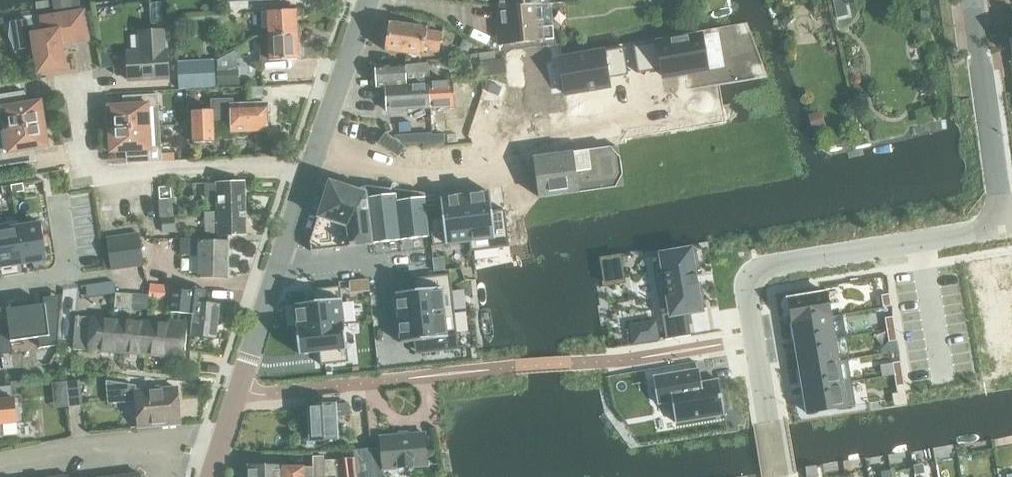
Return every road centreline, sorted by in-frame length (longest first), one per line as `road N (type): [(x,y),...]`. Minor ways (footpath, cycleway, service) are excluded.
road 1 (residential): [(1003,224),(756,271),(747,284),(777,476)]
road 2 (residential): [(307,165),(90,174),(78,86)]
road 3 (residential): [(238,394),(307,165)]
road 4 (residential): [(0,465),(223,436)]
road 5 (residential): [(238,394),(435,376)]
road 6 (residential): [(307,165),(366,0)]
road 7 (residential): [(0,285),(67,275),(56,201)]
road 8 (residential): [(1003,224),(985,97)]

